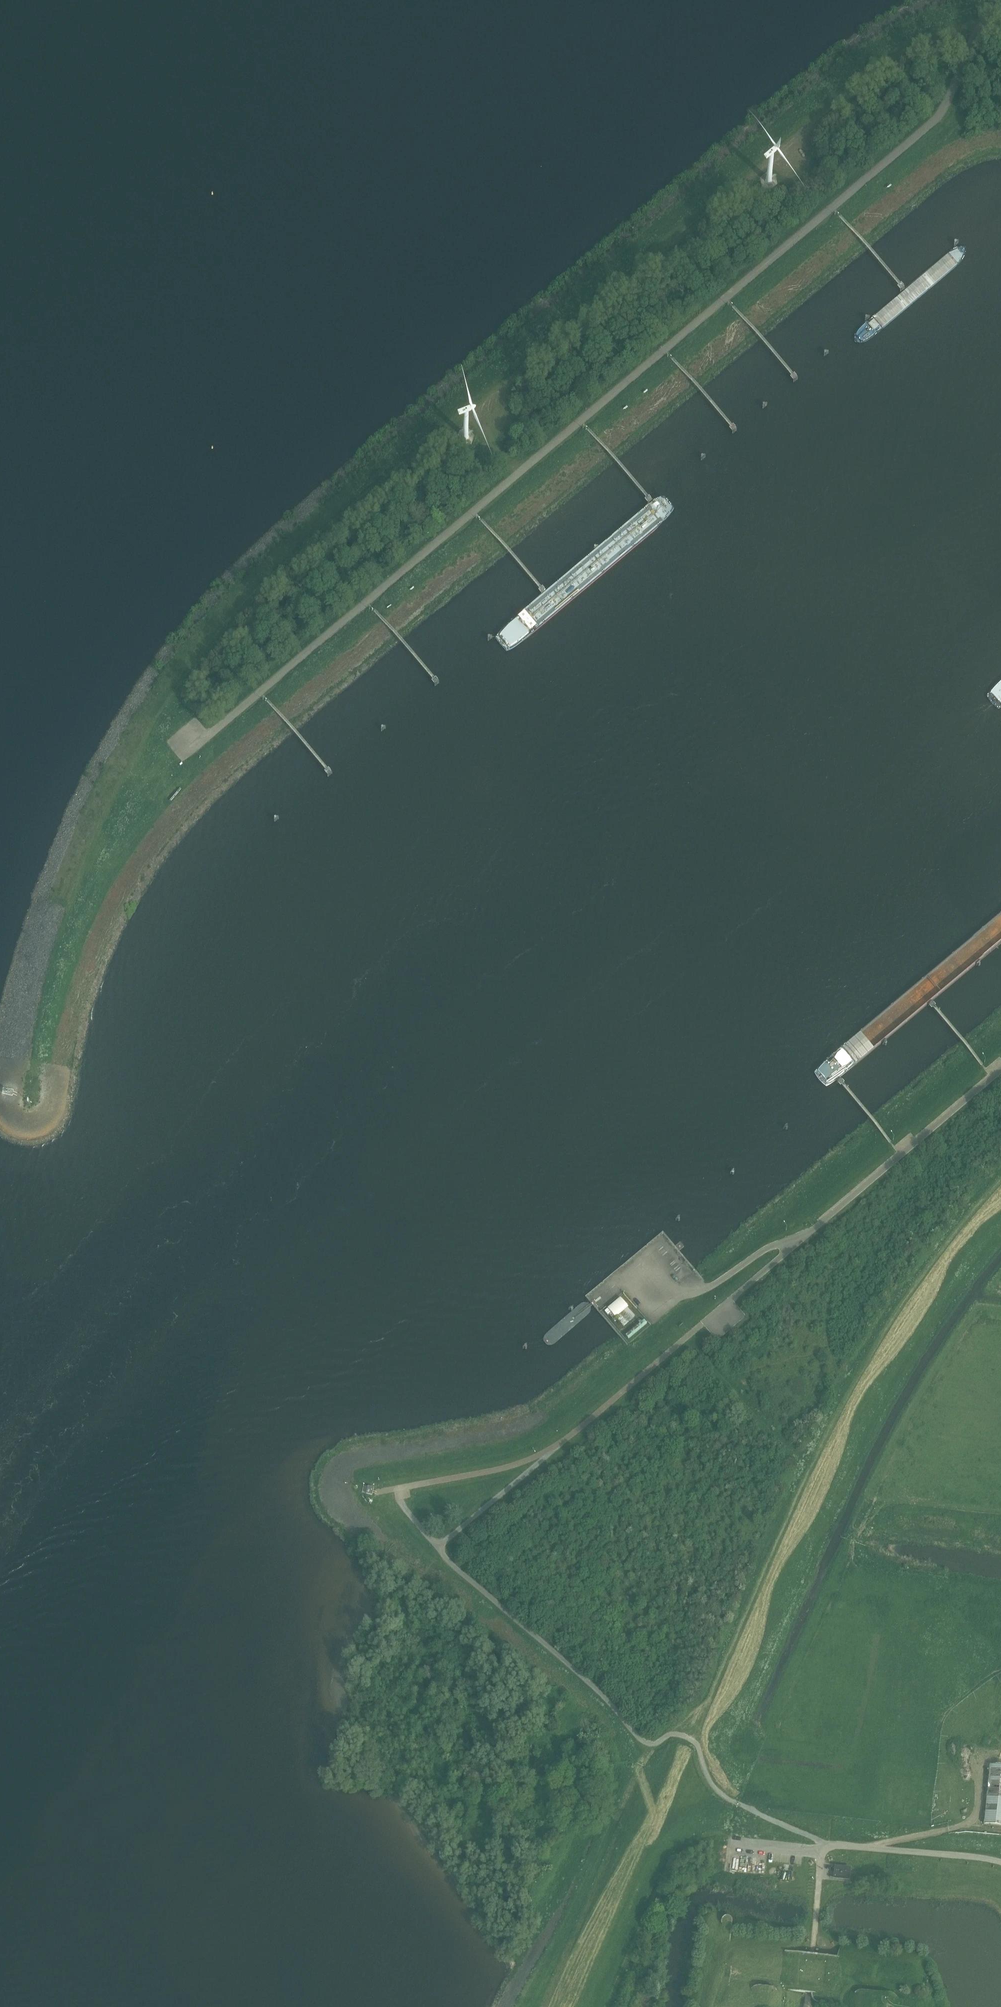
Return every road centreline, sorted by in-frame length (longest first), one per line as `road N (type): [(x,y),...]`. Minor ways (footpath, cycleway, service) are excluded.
road 1 (unclassified): [(398,1489),(517,1465),(555,1447),(1000,1069)]
road 2 (unclassified): [(976,28),(903,58),(852,93),(524,369),(496,420),(498,440),(526,471)]
road 3 (track): [(1000,1165),(925,1254),(856,1355),(686,1736)]
road 4 (unclassified): [(526,471),(934,123),(958,92),(976,28)]
road 5 (unclassified): [(180,742),(190,749),(258,697),(526,471)]
road 6 (track): [(686,1736),(641,1740),(438,1547)]
road 7 (track): [(828,1845),(1000,1863)]
road 8 (track): [(802,1463),(687,1336)]
road 9 (track): [(555,1447),(438,1547)]

